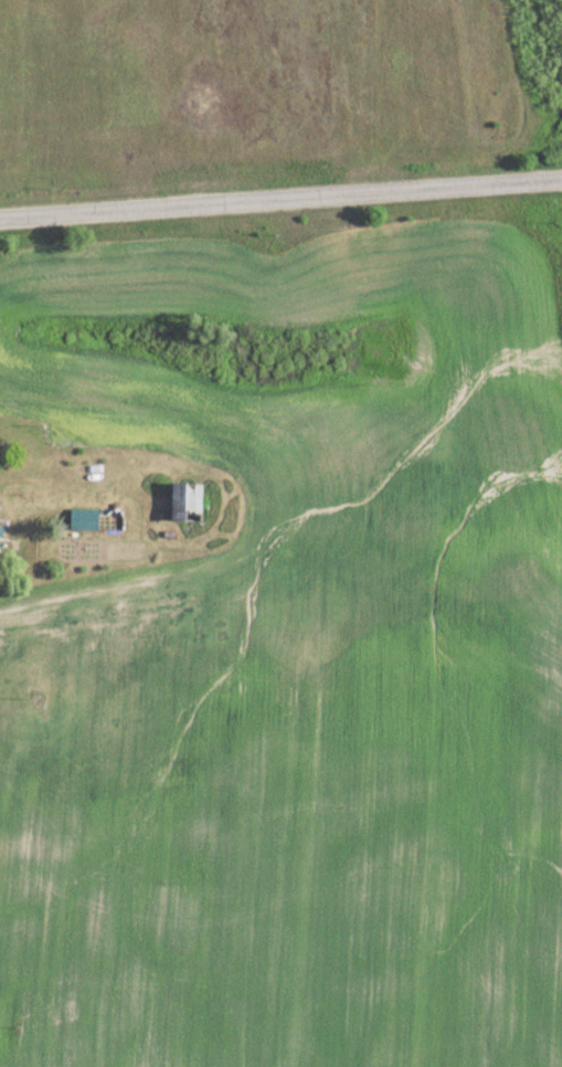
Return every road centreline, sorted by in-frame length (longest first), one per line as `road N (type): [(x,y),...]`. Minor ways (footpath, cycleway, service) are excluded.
road 1 (residential): [(561,179),(0,219)]

